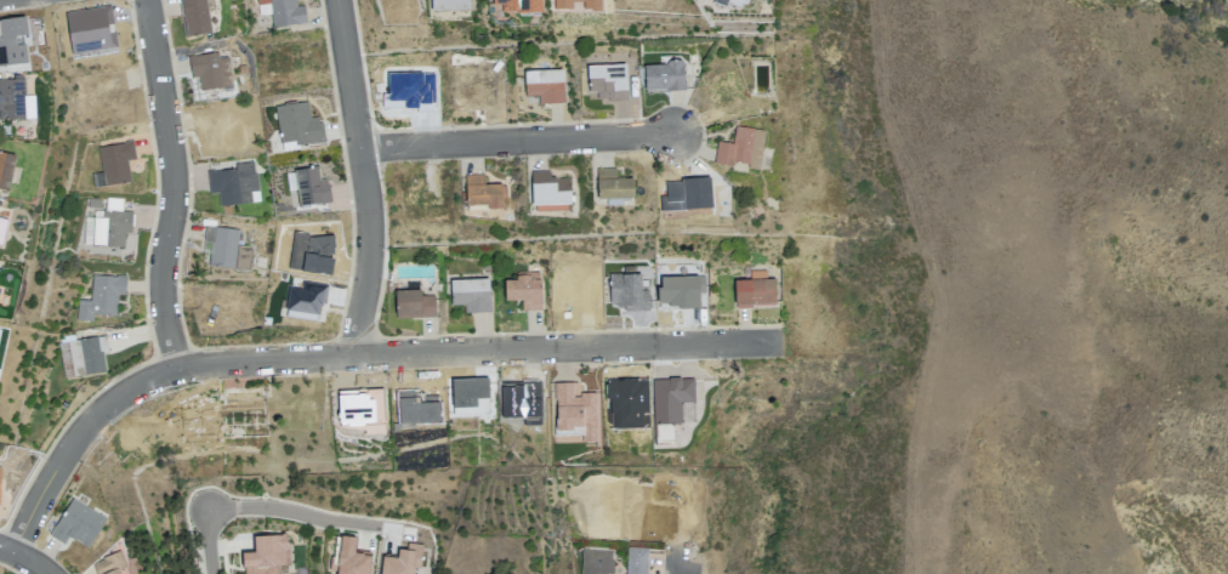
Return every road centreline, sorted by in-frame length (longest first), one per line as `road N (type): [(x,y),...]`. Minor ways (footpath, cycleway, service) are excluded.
road 1 (residential): [(15,553),(63,459),(91,424),(124,394),(178,370),(781,342)]
road 2 (residential): [(178,370),(163,301),(175,183),(147,0)]
road 3 (residential): [(352,357),(371,228),(337,0)]
road 4 (residential): [(360,150),(678,136)]
road 5 (residential): [(377,525),(266,508),(207,510)]

